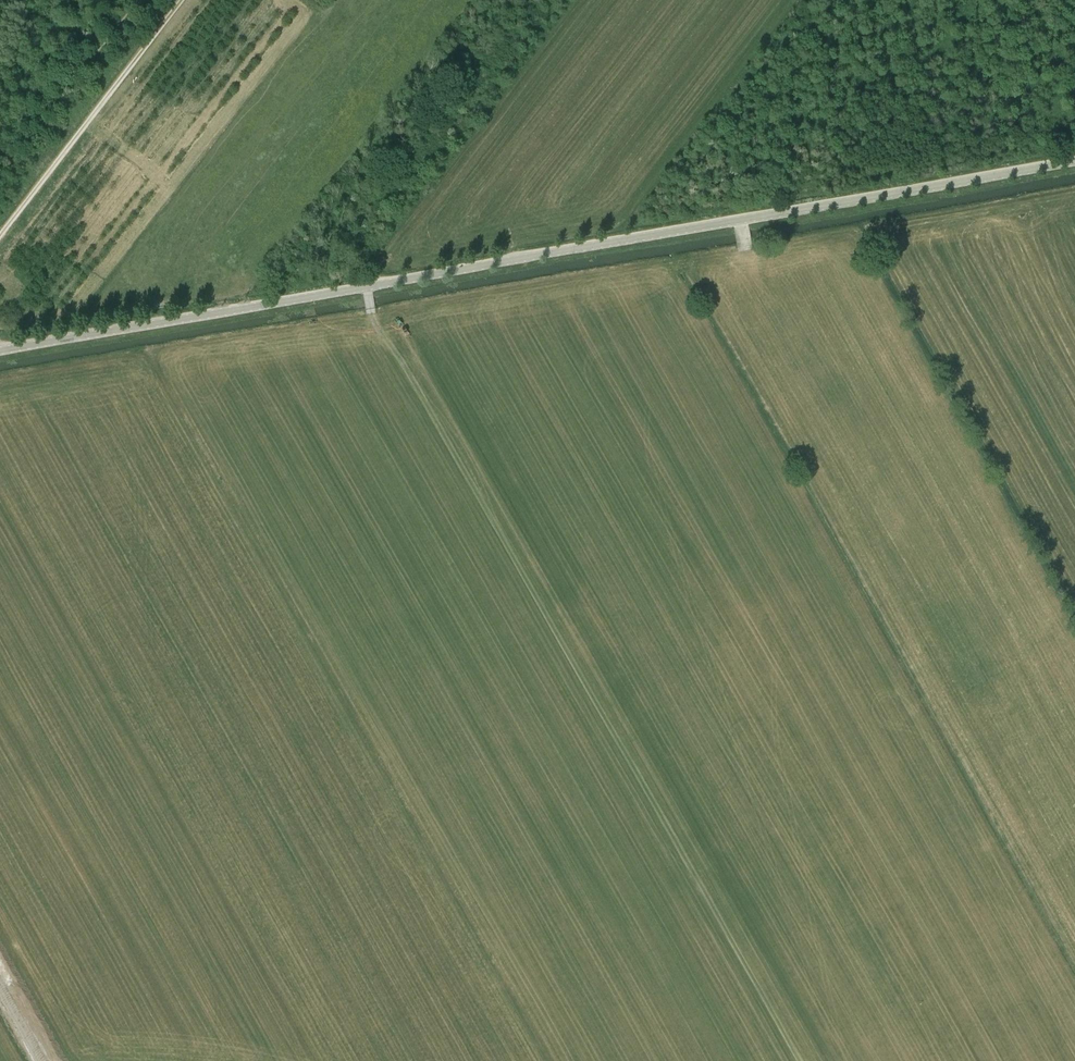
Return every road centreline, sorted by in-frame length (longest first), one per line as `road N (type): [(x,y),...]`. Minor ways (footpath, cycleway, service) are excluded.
road 1 (tertiary): [(0,351),(1074,161)]

